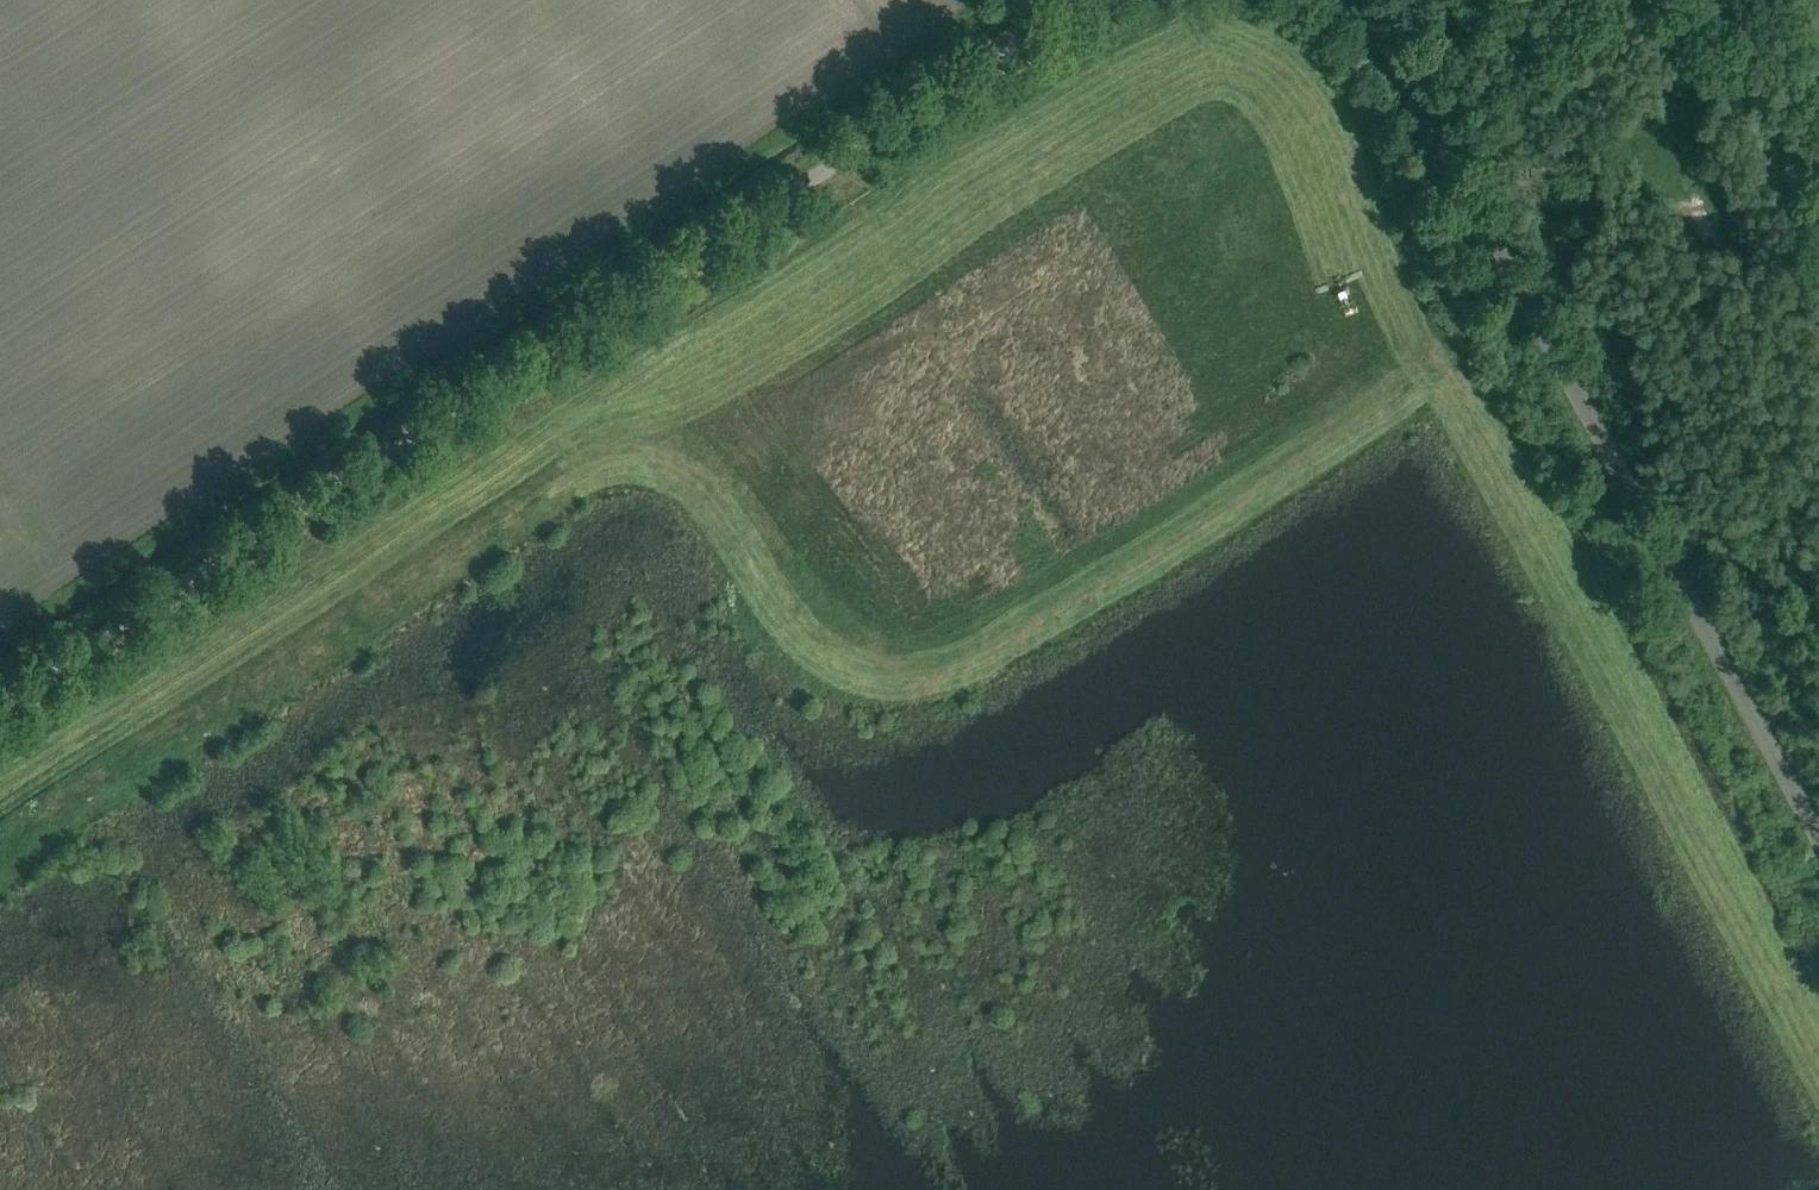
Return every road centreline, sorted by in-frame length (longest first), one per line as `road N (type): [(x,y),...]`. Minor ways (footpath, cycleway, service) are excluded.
road 1 (unclassified): [(0,701),(1084,0)]
road 2 (tertiary): [(1818,840),(1357,0)]

